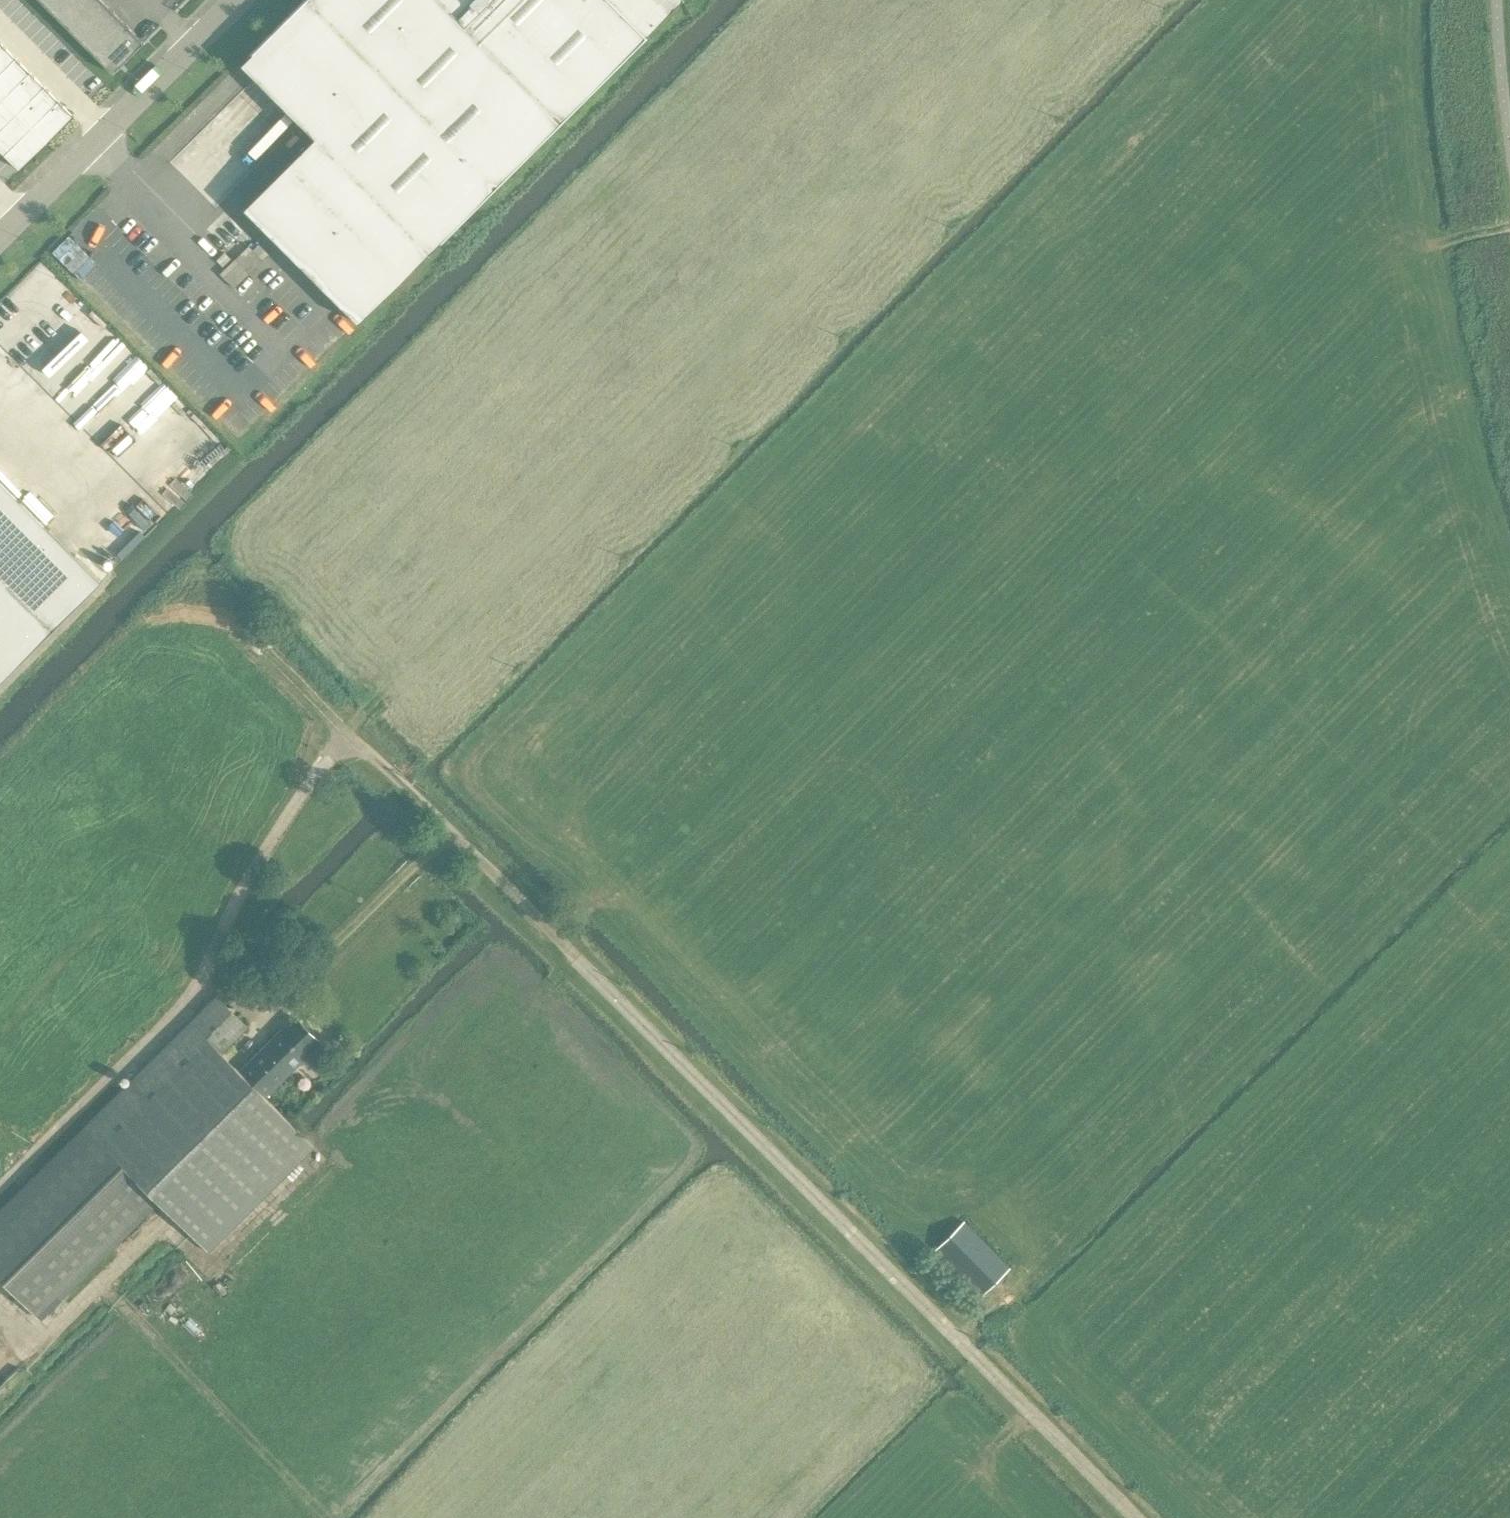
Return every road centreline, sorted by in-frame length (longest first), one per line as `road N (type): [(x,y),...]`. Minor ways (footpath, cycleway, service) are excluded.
road 1 (unclassified): [(1137,1517),(401,784)]
road 2 (track): [(0,1186),(185,1001),(260,860),(351,734)]
road 3 (unclassified): [(243,0),(0,241)]
road 4 (track): [(401,784),(234,619)]

